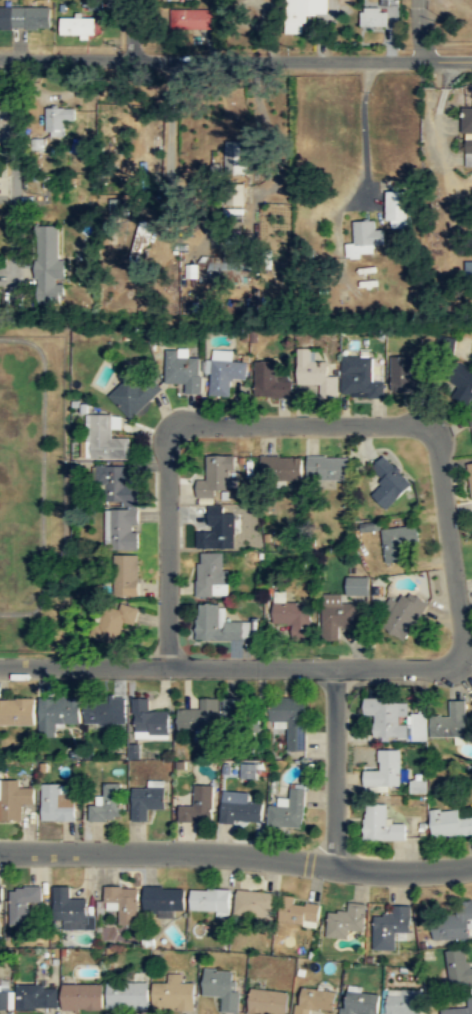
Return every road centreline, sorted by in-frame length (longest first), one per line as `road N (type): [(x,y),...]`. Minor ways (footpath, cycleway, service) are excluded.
road 1 (residential): [(167,668),(173,424),(430,425),(459,660)]
road 2 (residential): [(471,863),(387,870),(260,856),(0,852)]
road 3 (residential): [(0,666),(433,668),(459,660)]
road 4 (residential): [(0,59),(419,60)]
road 5 (residential): [(334,866),(335,667)]

